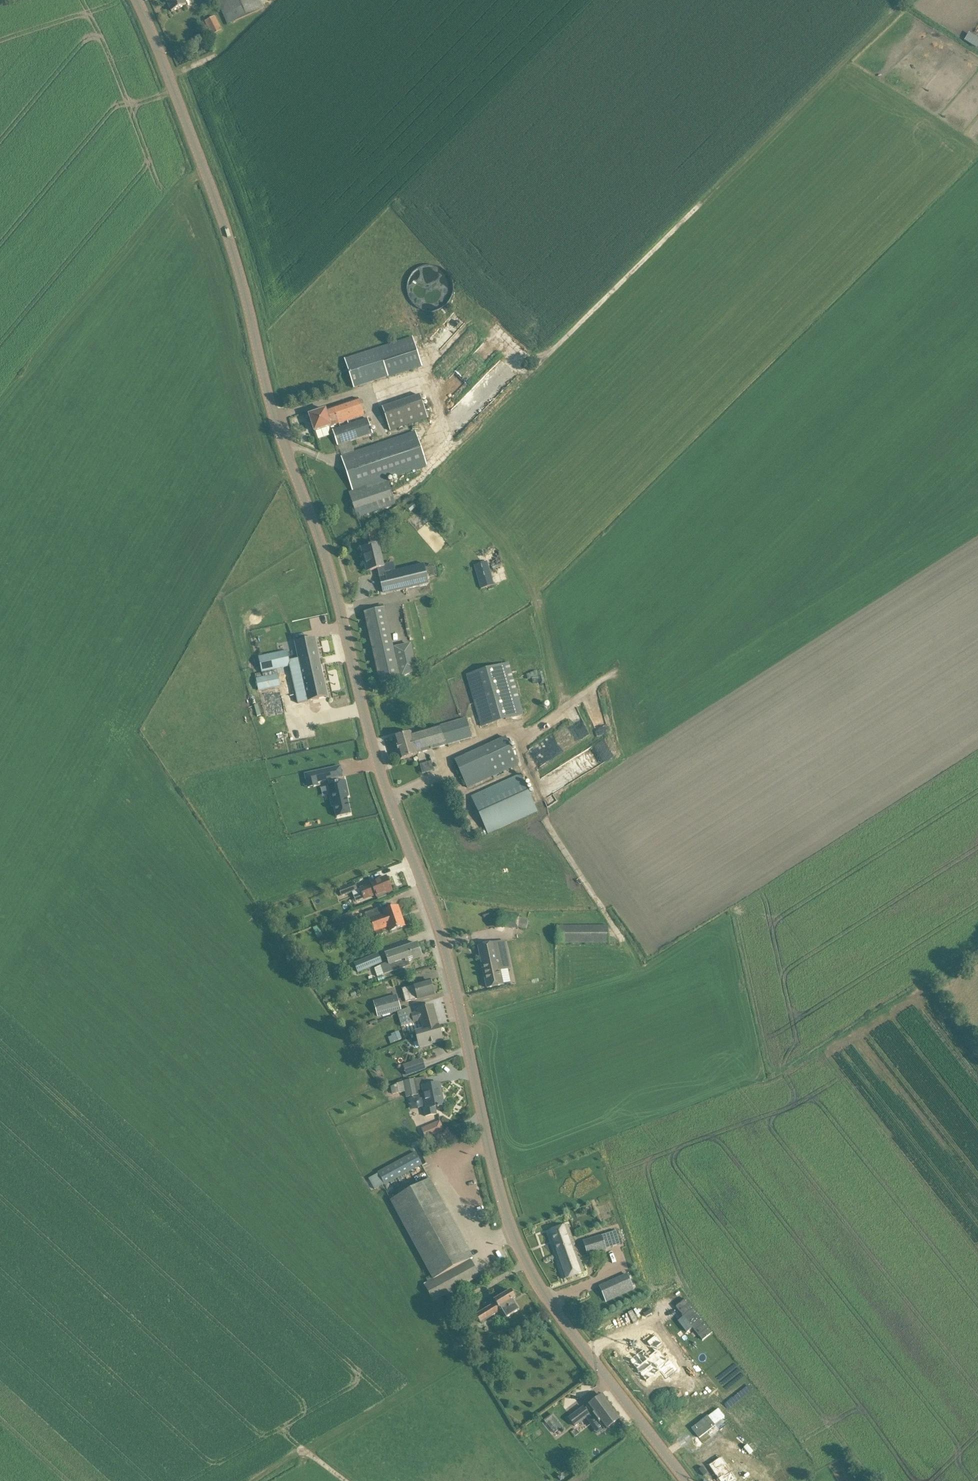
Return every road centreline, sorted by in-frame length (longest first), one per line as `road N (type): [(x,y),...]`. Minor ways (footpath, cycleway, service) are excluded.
road 1 (tertiary): [(684,1480),(520,1262),(436,935),(381,789),(323,545),(228,249),(135,0)]

